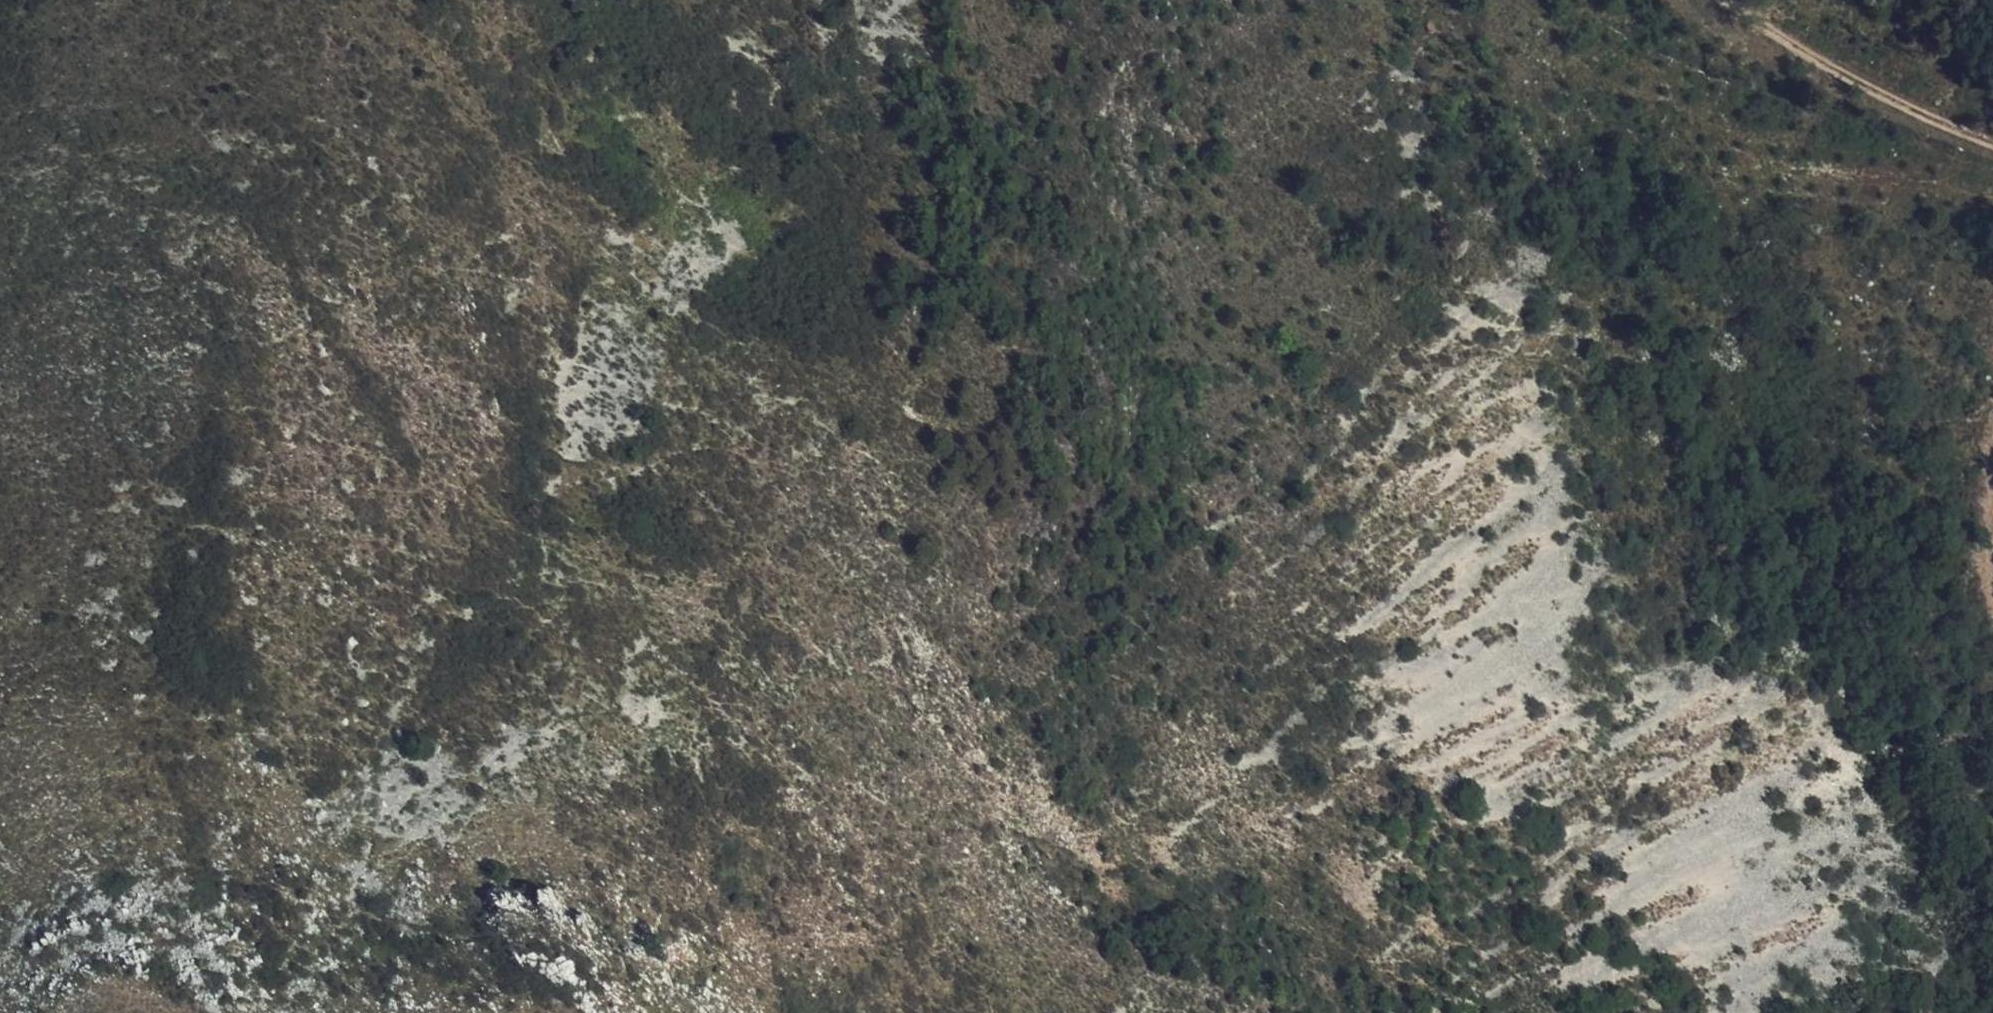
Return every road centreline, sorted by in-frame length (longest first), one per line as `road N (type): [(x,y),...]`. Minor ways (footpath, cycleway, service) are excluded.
road 1 (track): [(1992,142),(1923,115),(1728,0)]

